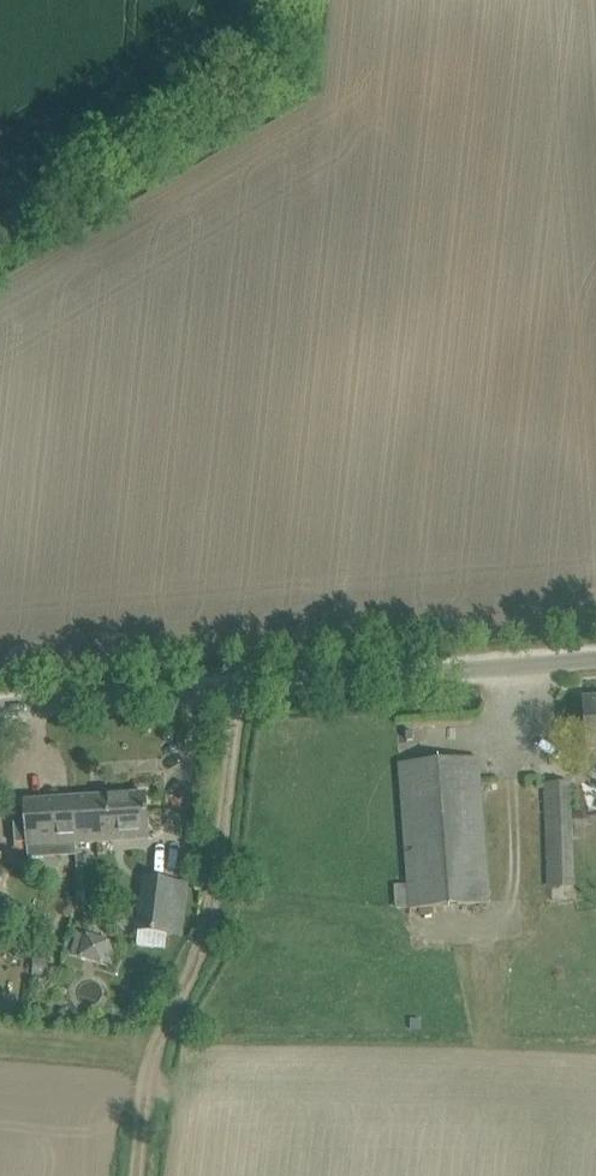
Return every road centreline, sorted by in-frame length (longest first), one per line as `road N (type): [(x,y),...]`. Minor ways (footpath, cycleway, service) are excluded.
road 1 (unclassified): [(0,709),(595,660)]

